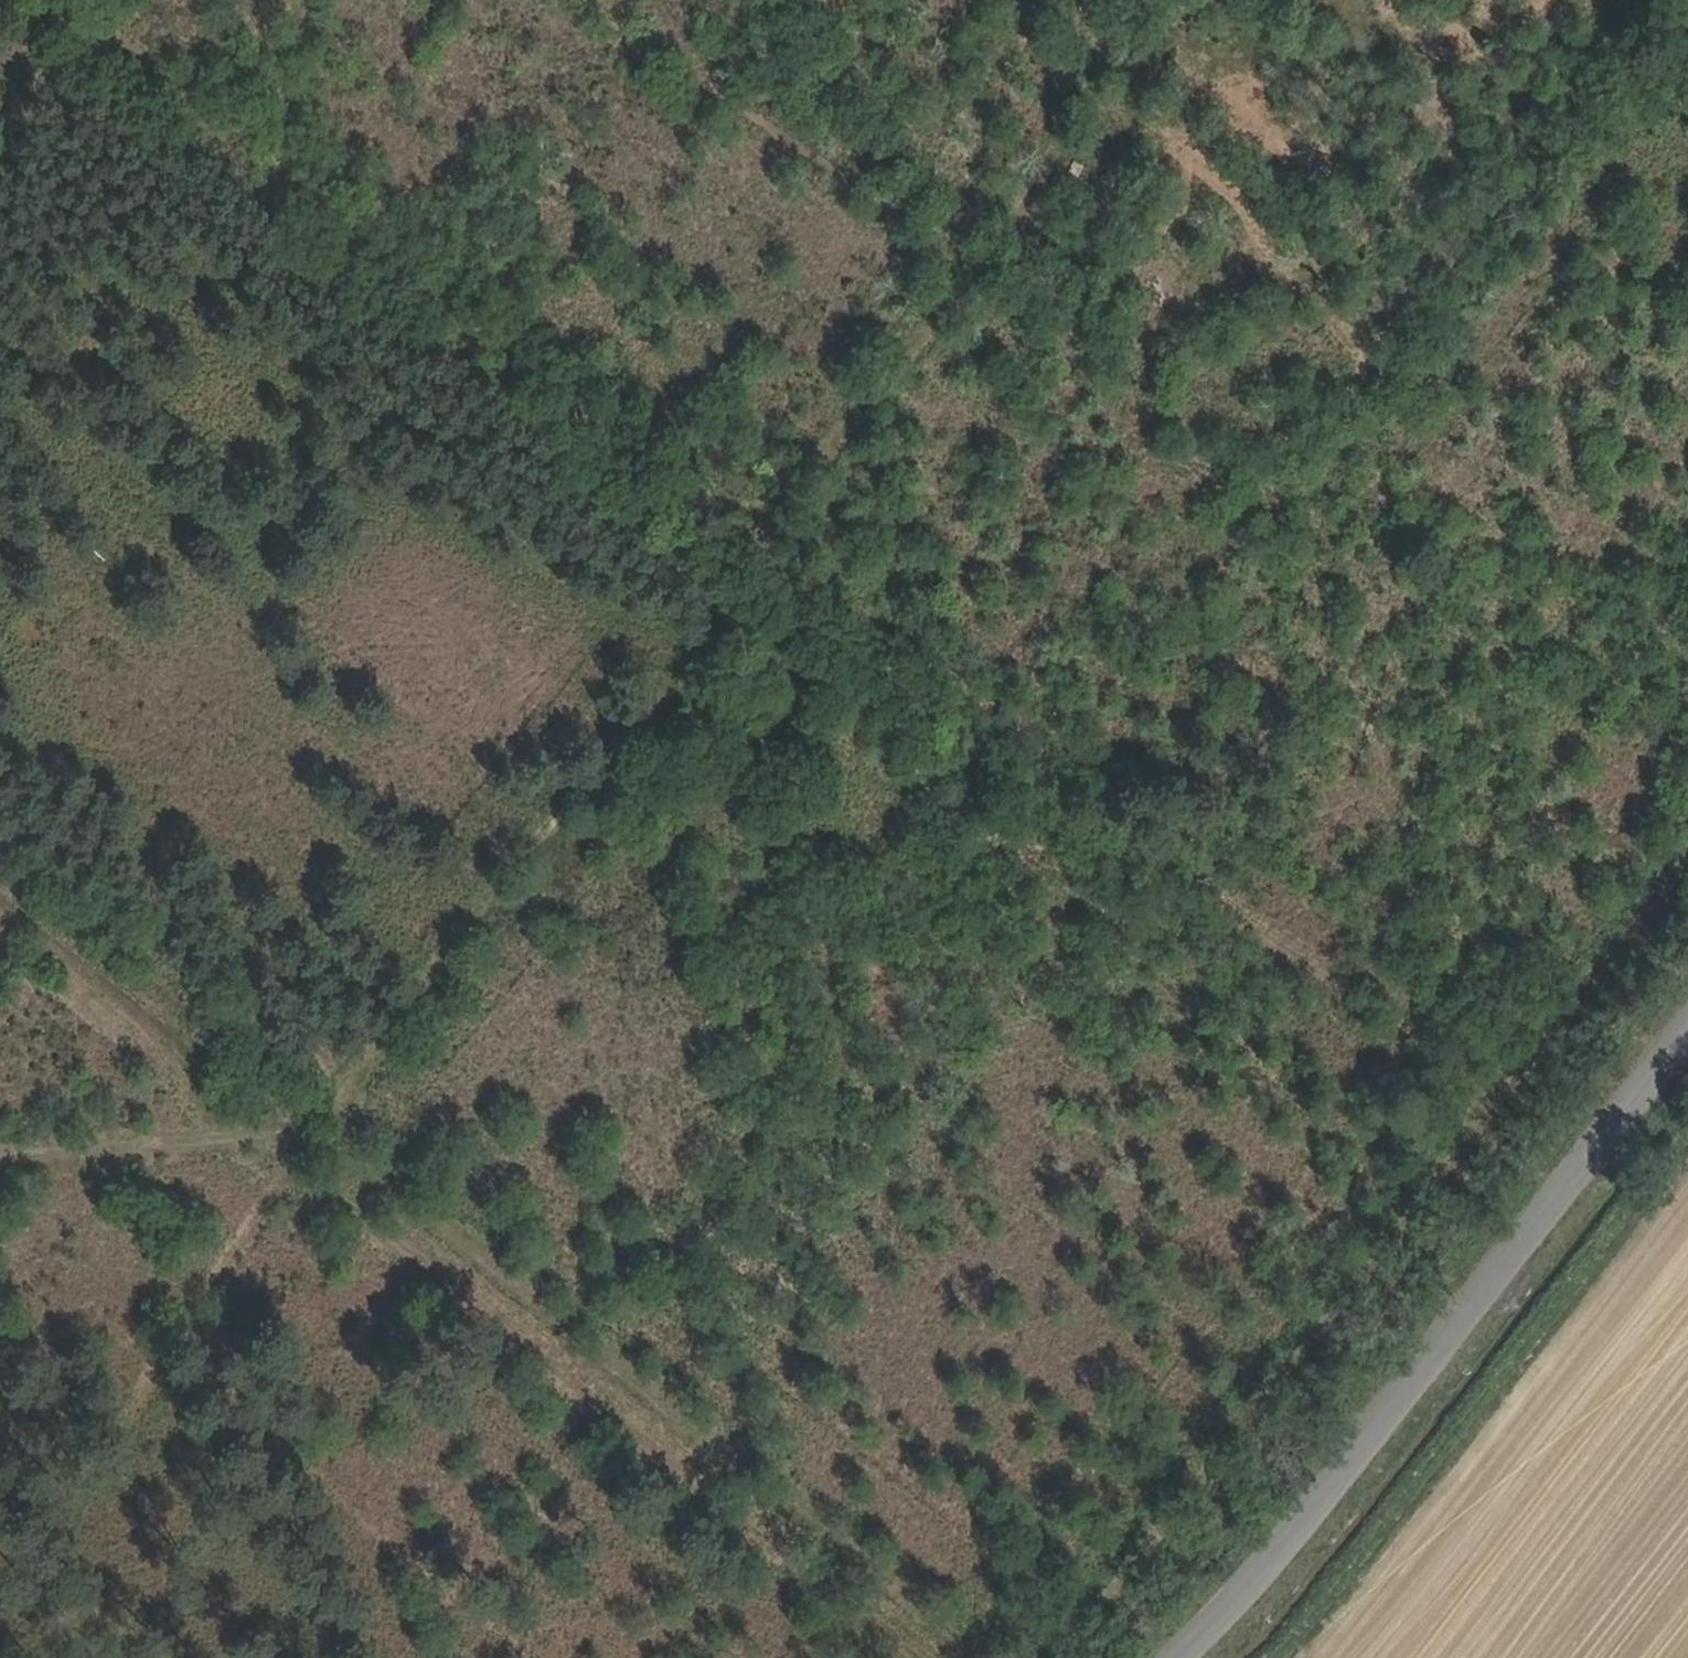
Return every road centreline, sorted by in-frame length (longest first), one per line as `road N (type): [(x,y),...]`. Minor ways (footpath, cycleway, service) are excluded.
road 1 (track): [(0,1162),(322,1122),(1004,1657)]
road 2 (unclassified): [(1687,1030),(1287,1536),(1170,1657)]

